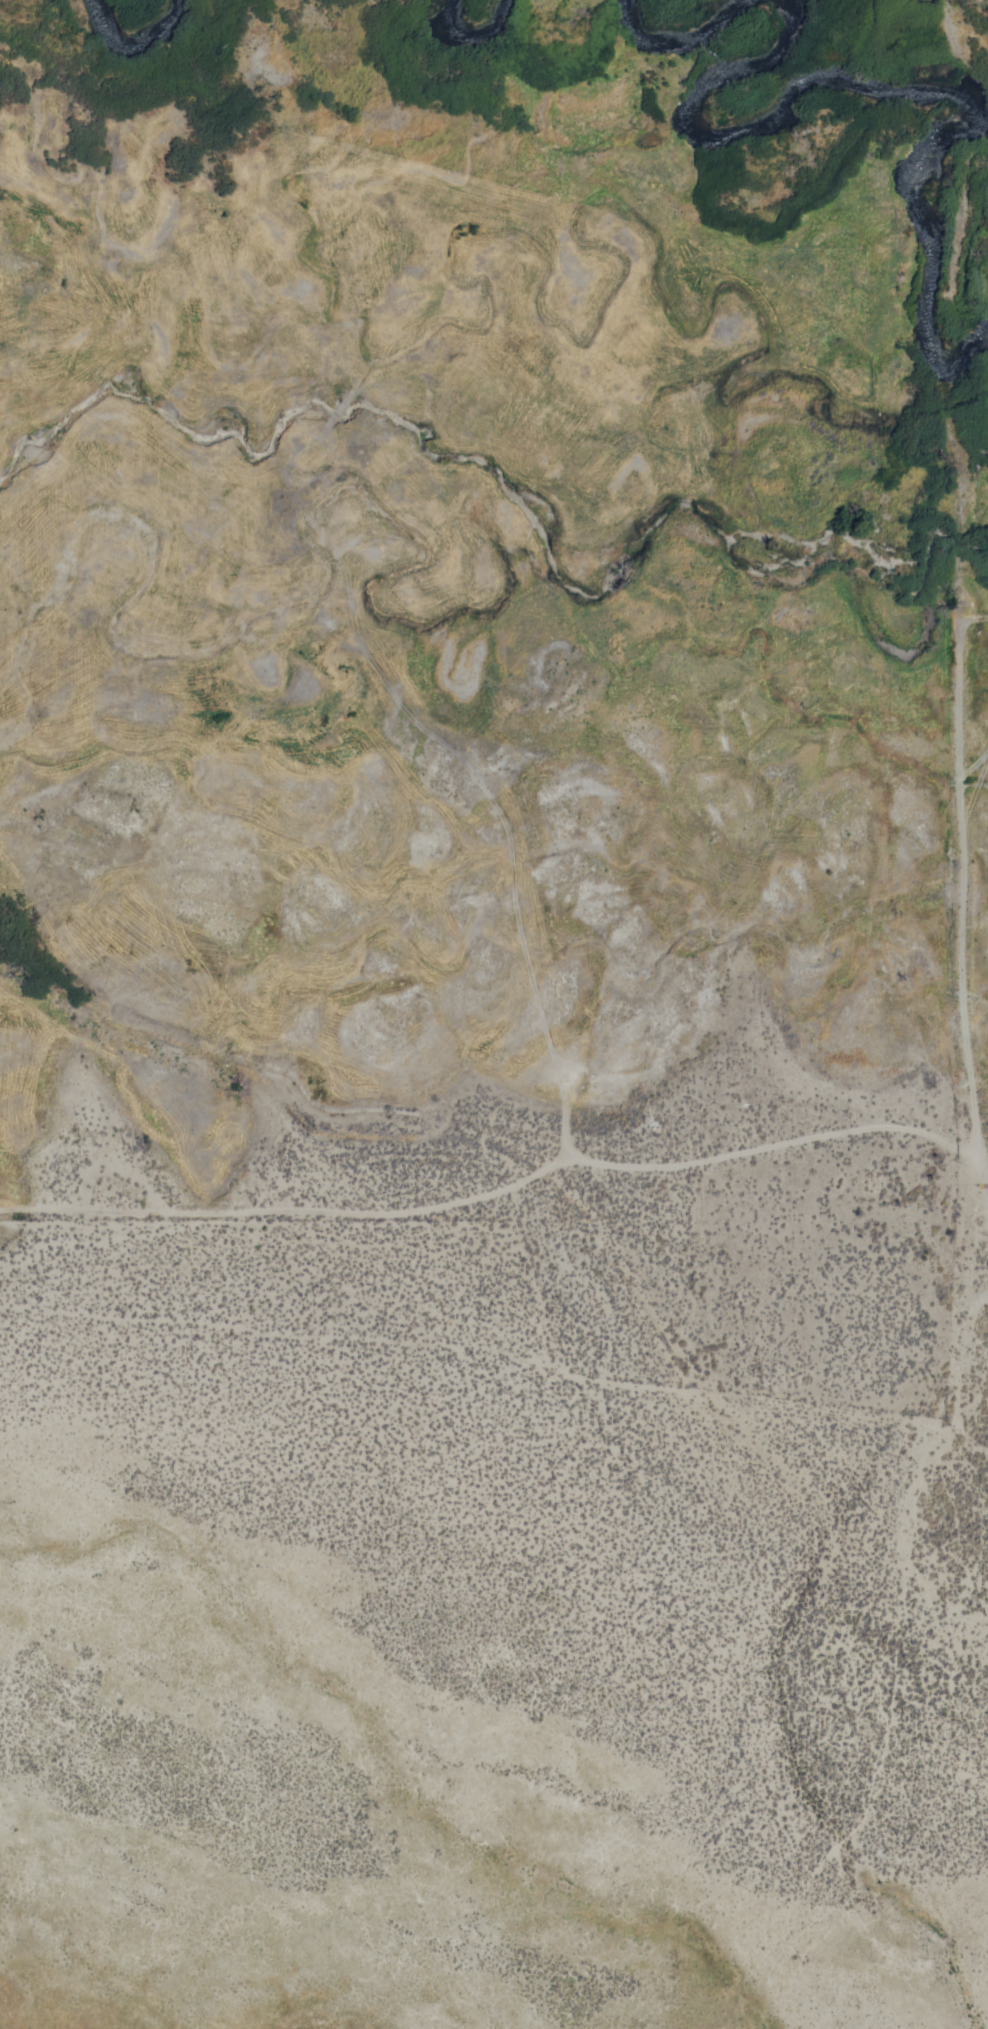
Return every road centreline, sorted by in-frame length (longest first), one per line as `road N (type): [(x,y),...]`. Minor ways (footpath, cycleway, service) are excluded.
road 1 (track): [(0,1207),(403,1211),(497,1192),(575,1155),(675,1165),(883,1126),(986,1149)]
road 2 (track): [(987,755),(971,766),(966,787),(969,977),(987,1156)]

